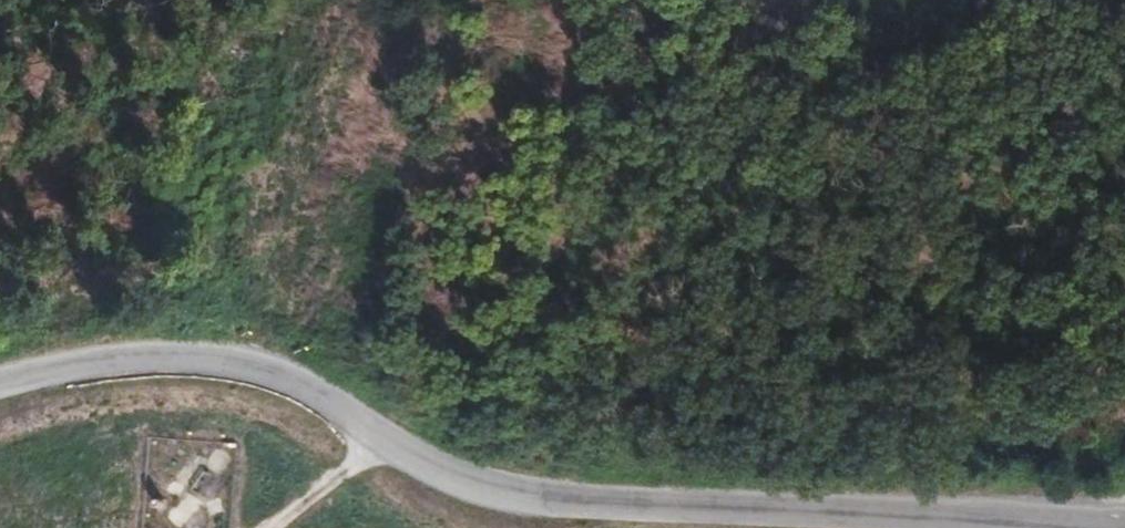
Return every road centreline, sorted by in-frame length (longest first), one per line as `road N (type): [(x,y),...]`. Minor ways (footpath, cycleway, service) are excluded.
road 1 (track): [(409,527),(235,409),(179,403),(0,448)]

